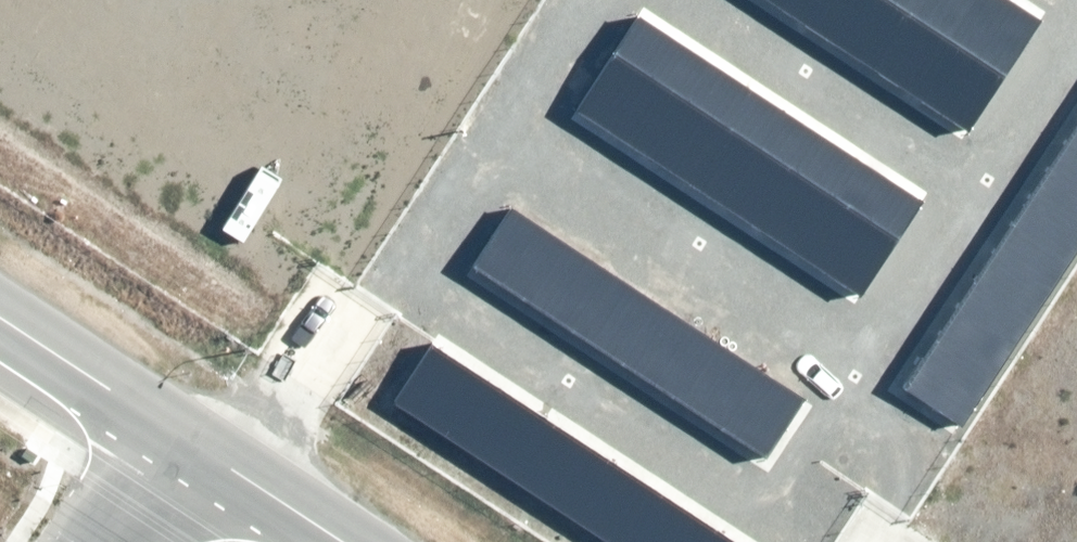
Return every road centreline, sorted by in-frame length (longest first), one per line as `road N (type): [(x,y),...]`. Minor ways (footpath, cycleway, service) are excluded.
road 1 (unclassified): [(167,428),(347,541)]
road 2 (unclassified): [(0,318),(167,428)]
road 3 (unclassified): [(167,428),(93,541)]

